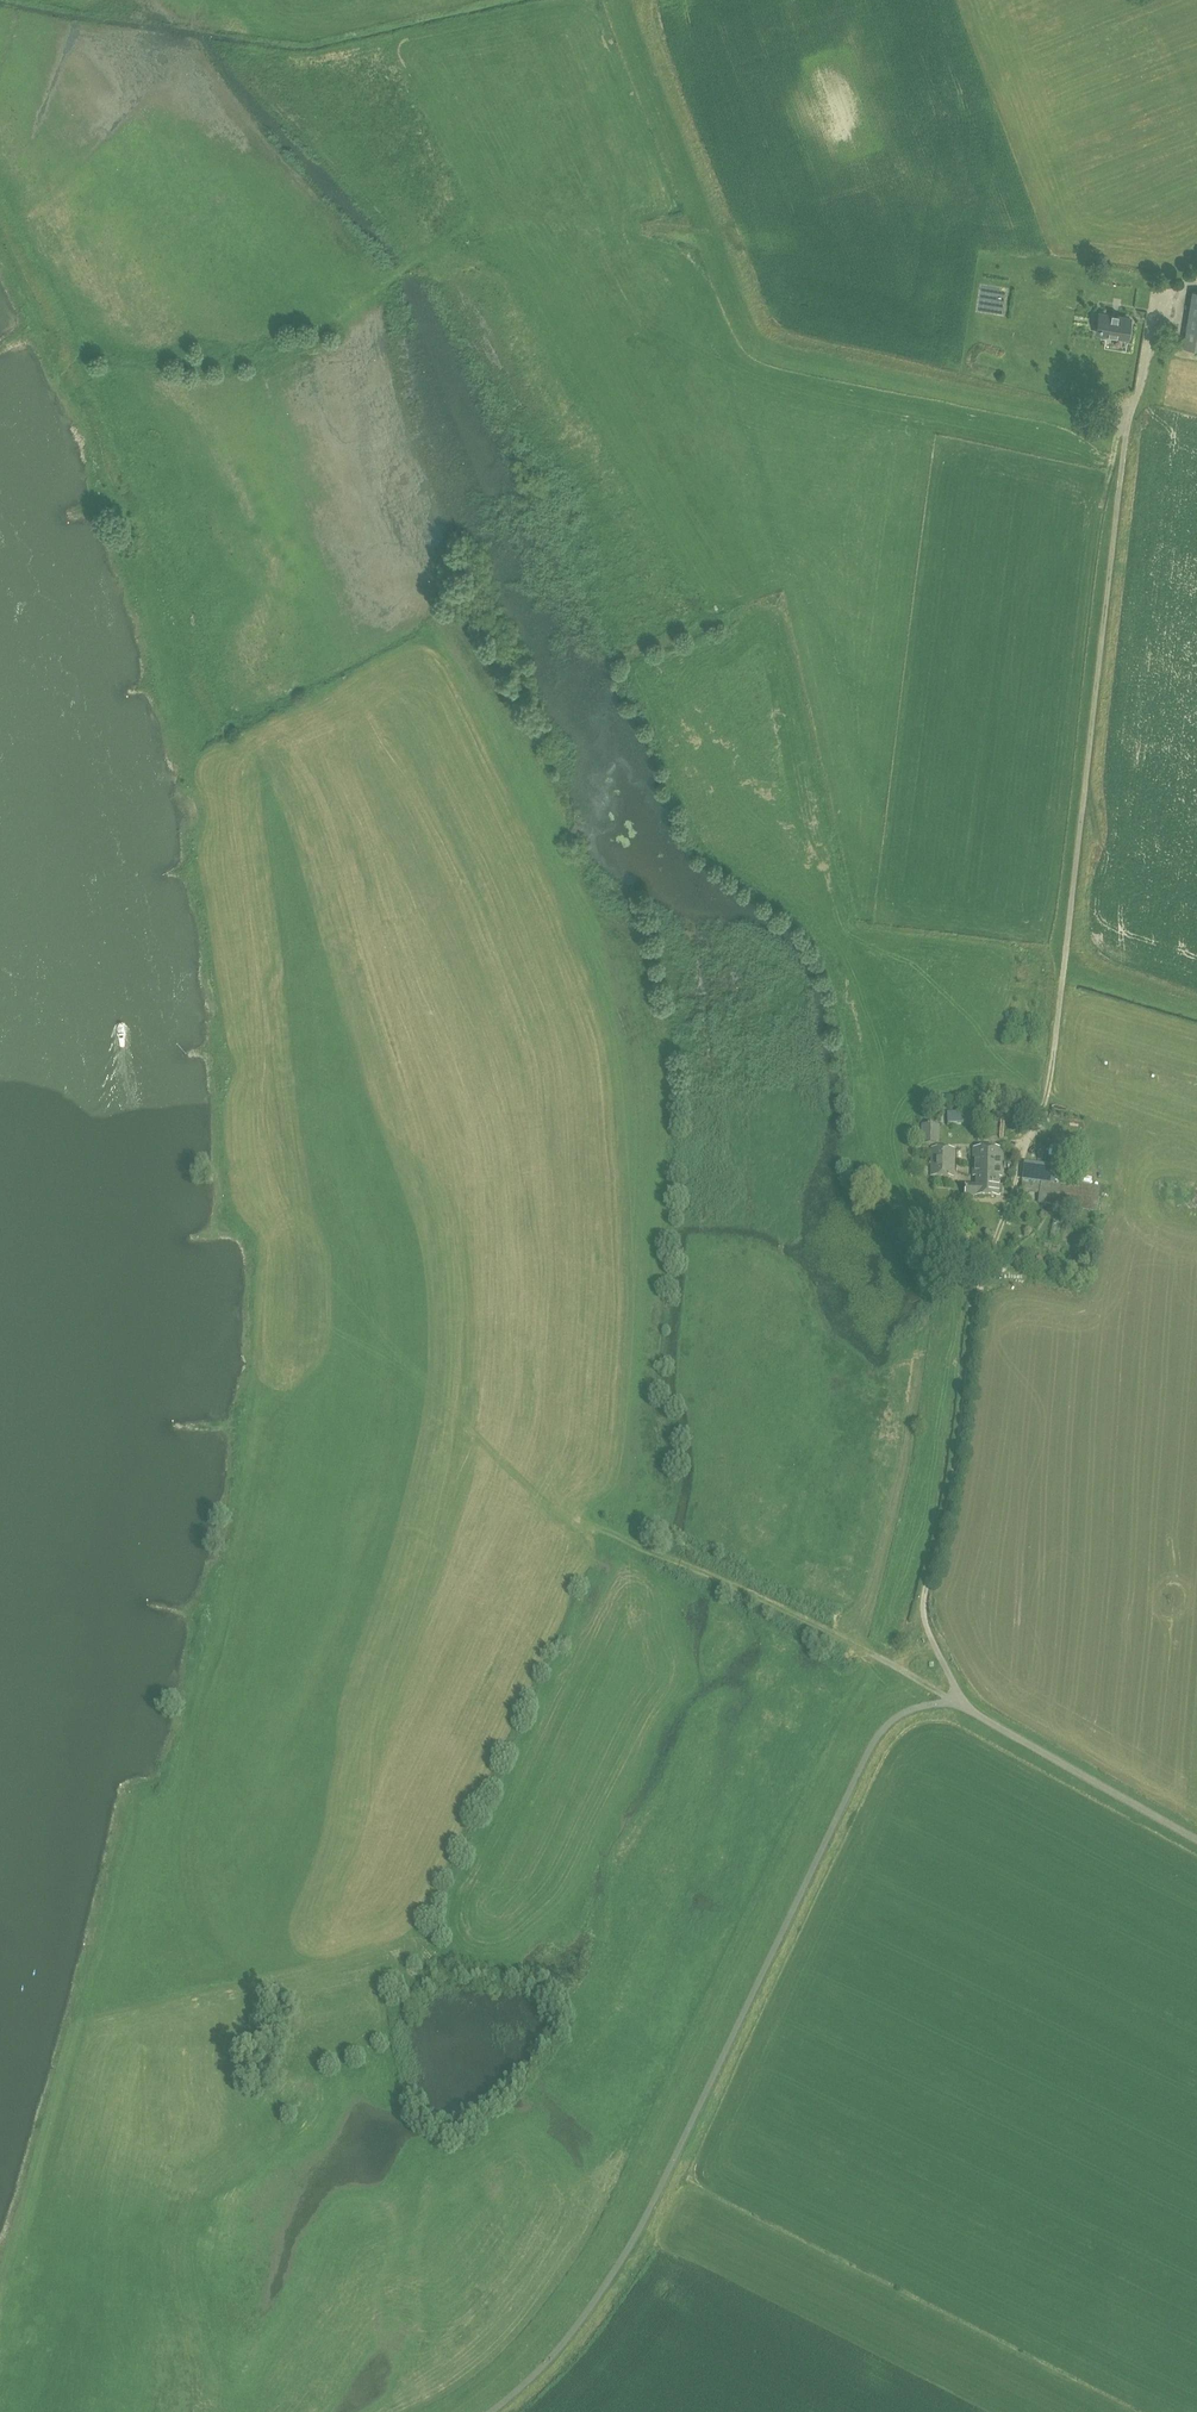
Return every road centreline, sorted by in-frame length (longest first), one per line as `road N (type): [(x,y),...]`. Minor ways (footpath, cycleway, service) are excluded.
road 1 (track): [(926,1590),(955,1471),(978,1293),(1052,1066),(1127,434),(1153,316),(1196,280)]
road 2 (unclassified): [(1196,1839),(968,1707),(927,1630),(926,1590)]

